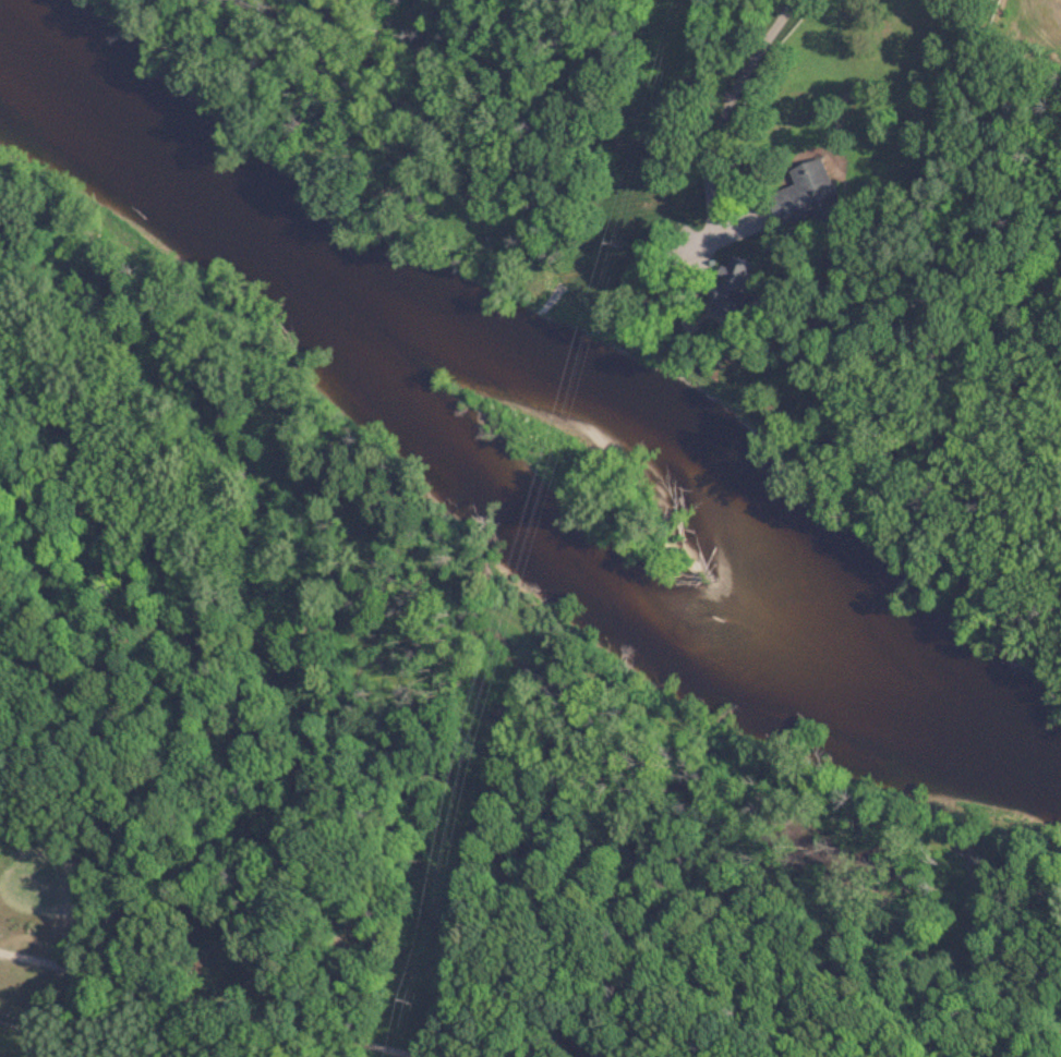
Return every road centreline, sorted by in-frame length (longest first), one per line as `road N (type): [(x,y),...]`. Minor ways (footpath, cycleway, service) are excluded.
road 1 (residential): [(477,1056),(113,945),(0,947)]

